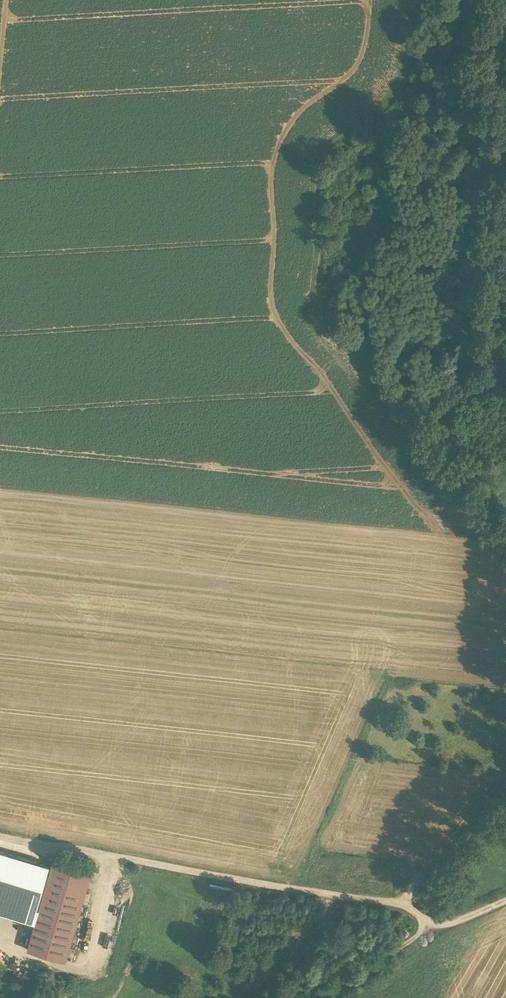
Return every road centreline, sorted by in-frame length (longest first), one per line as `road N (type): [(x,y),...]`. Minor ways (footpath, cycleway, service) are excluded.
road 1 (track): [(0,836),(410,907)]
road 2 (track): [(388,679),(299,891)]
road 3 (track): [(318,997),(440,928)]
road 4 (track): [(247,993),(334,897)]

